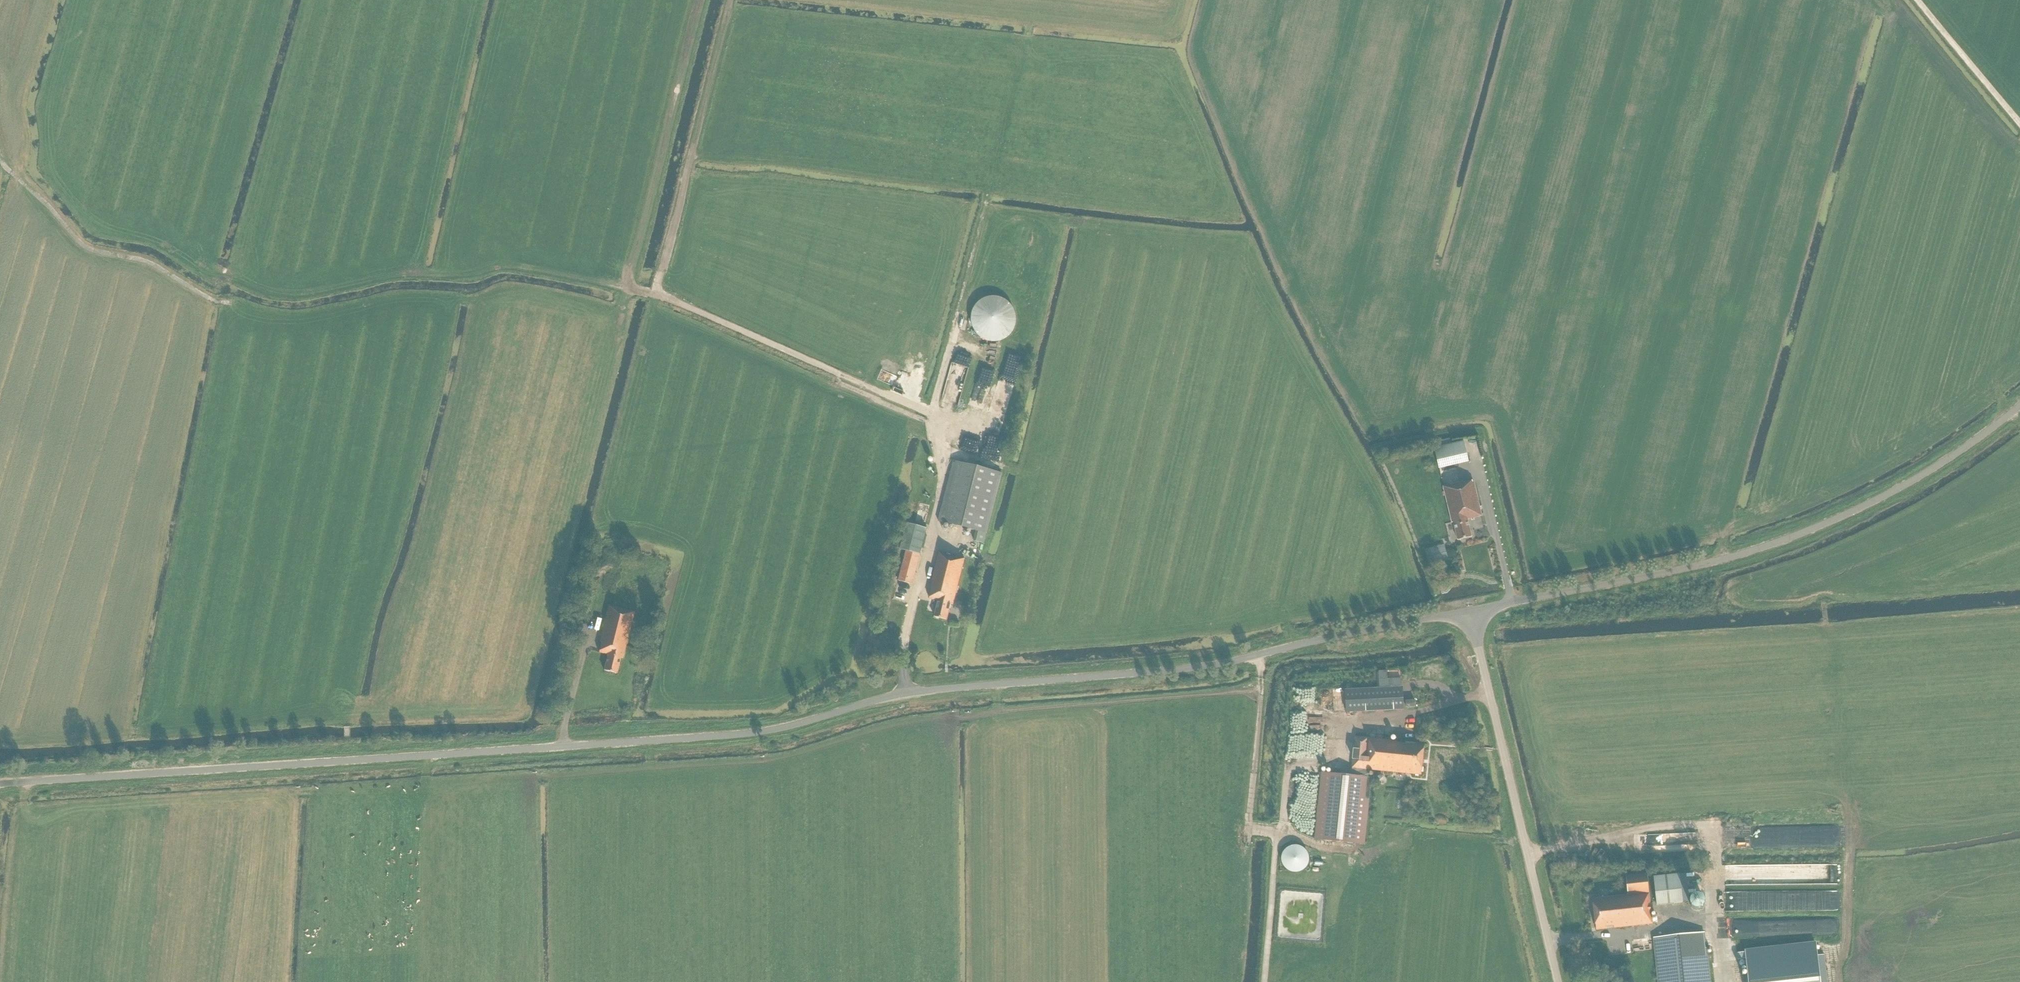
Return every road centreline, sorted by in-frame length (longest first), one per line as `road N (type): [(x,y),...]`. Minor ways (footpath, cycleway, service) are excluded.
road 1 (tertiary): [(1470,611),(1205,666),(905,694),(748,734),(0,784)]
road 2 (tertiary): [(1470,611),(1781,542),(1899,488),(2019,406)]
road 3 (tertiary): [(1558,981),(1470,611)]
road 4 (track): [(0,156),(87,248),(144,261),(223,302)]

